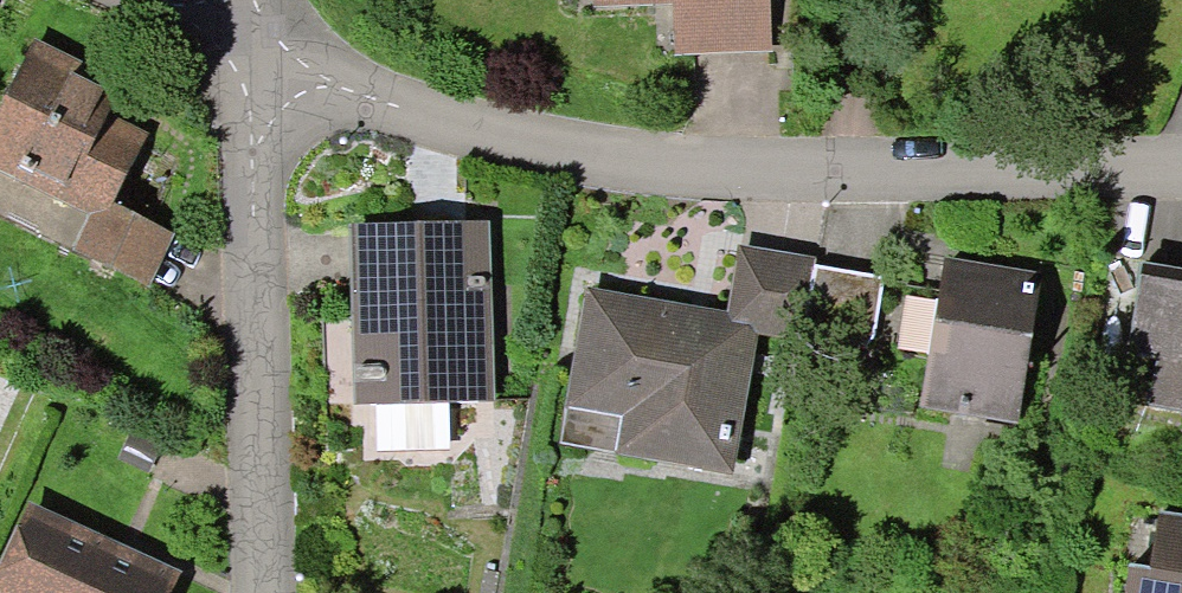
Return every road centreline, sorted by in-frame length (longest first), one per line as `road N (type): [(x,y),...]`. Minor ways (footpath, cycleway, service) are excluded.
road 1 (residential): [(1181,170),(801,183),(639,170),(251,58)]
road 2 (residential): [(251,58),(263,592)]
road 3 (residential): [(251,58),(133,0)]

